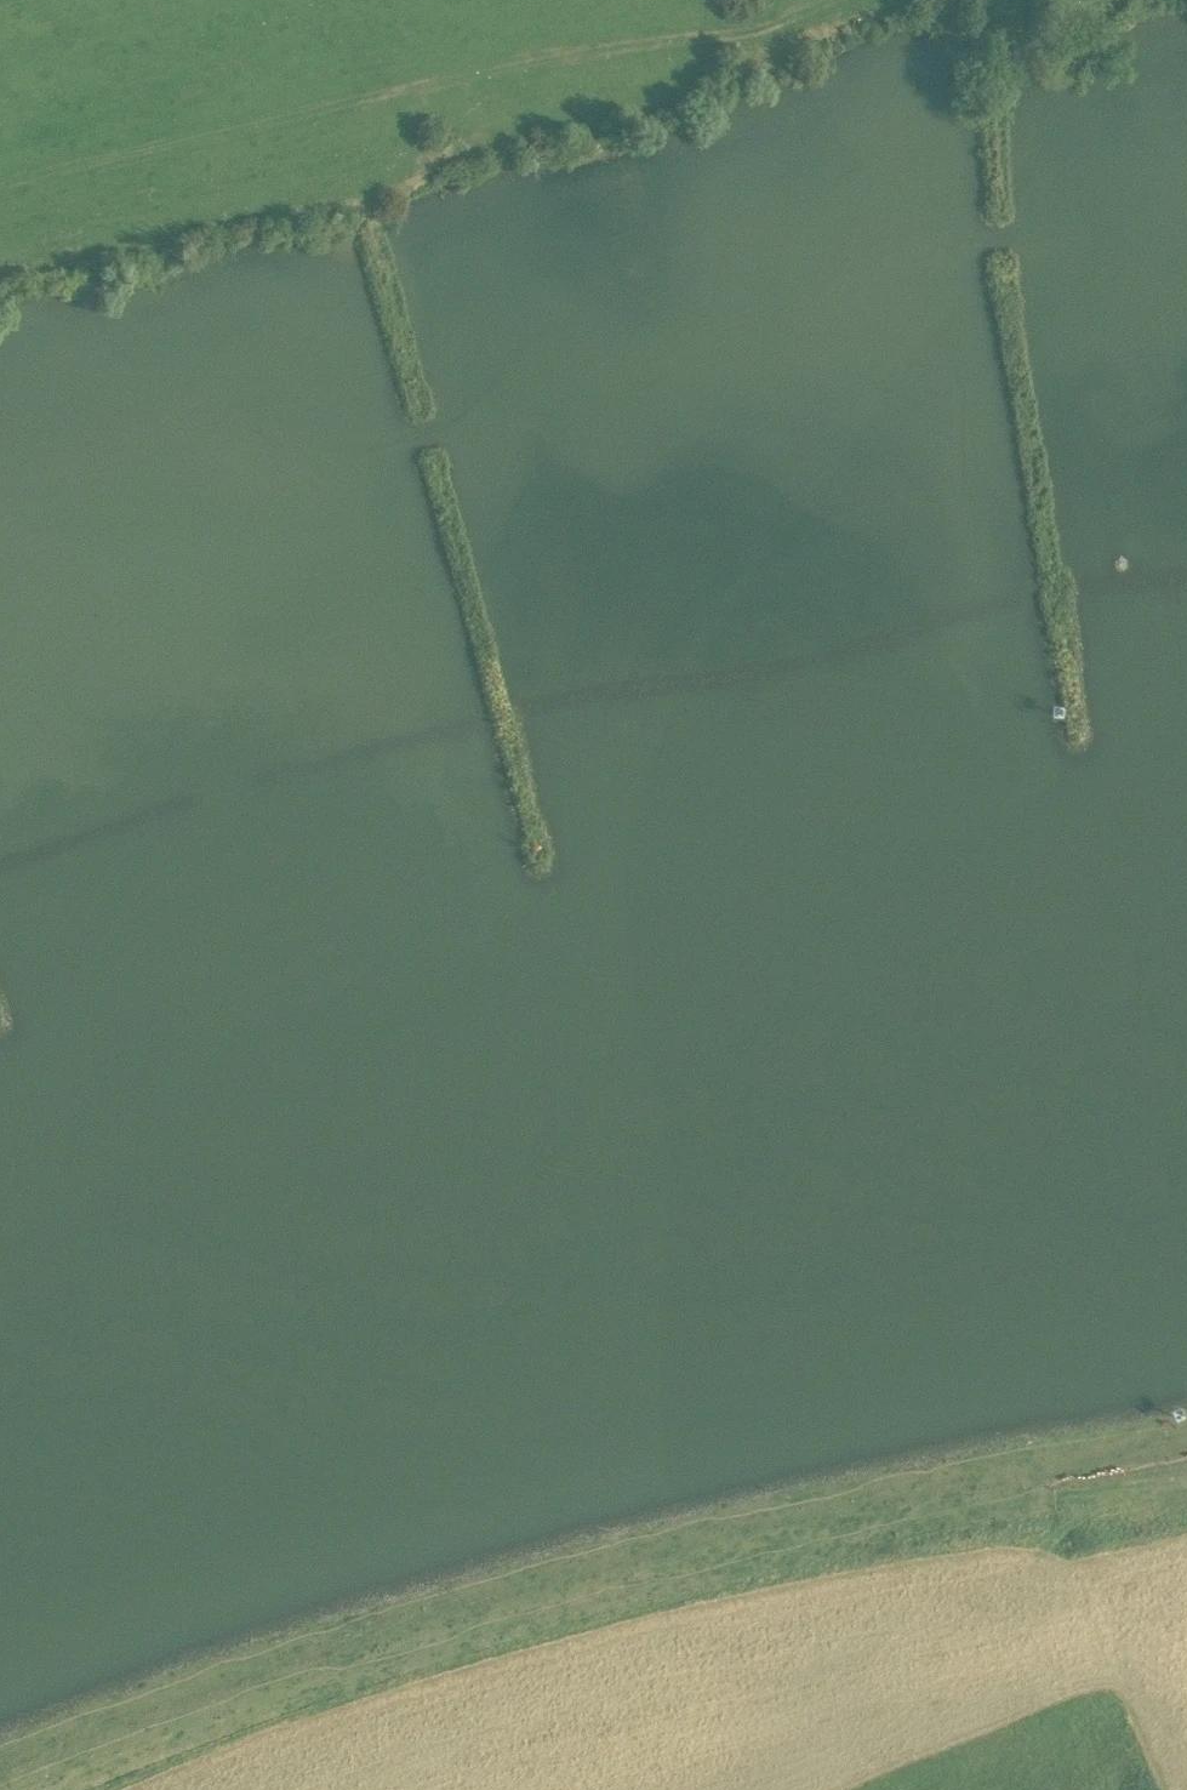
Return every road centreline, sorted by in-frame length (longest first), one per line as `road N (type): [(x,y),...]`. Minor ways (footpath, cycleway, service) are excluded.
road 1 (track): [(1047,1551),(1096,1509),(1159,1483),(1186,1481)]

